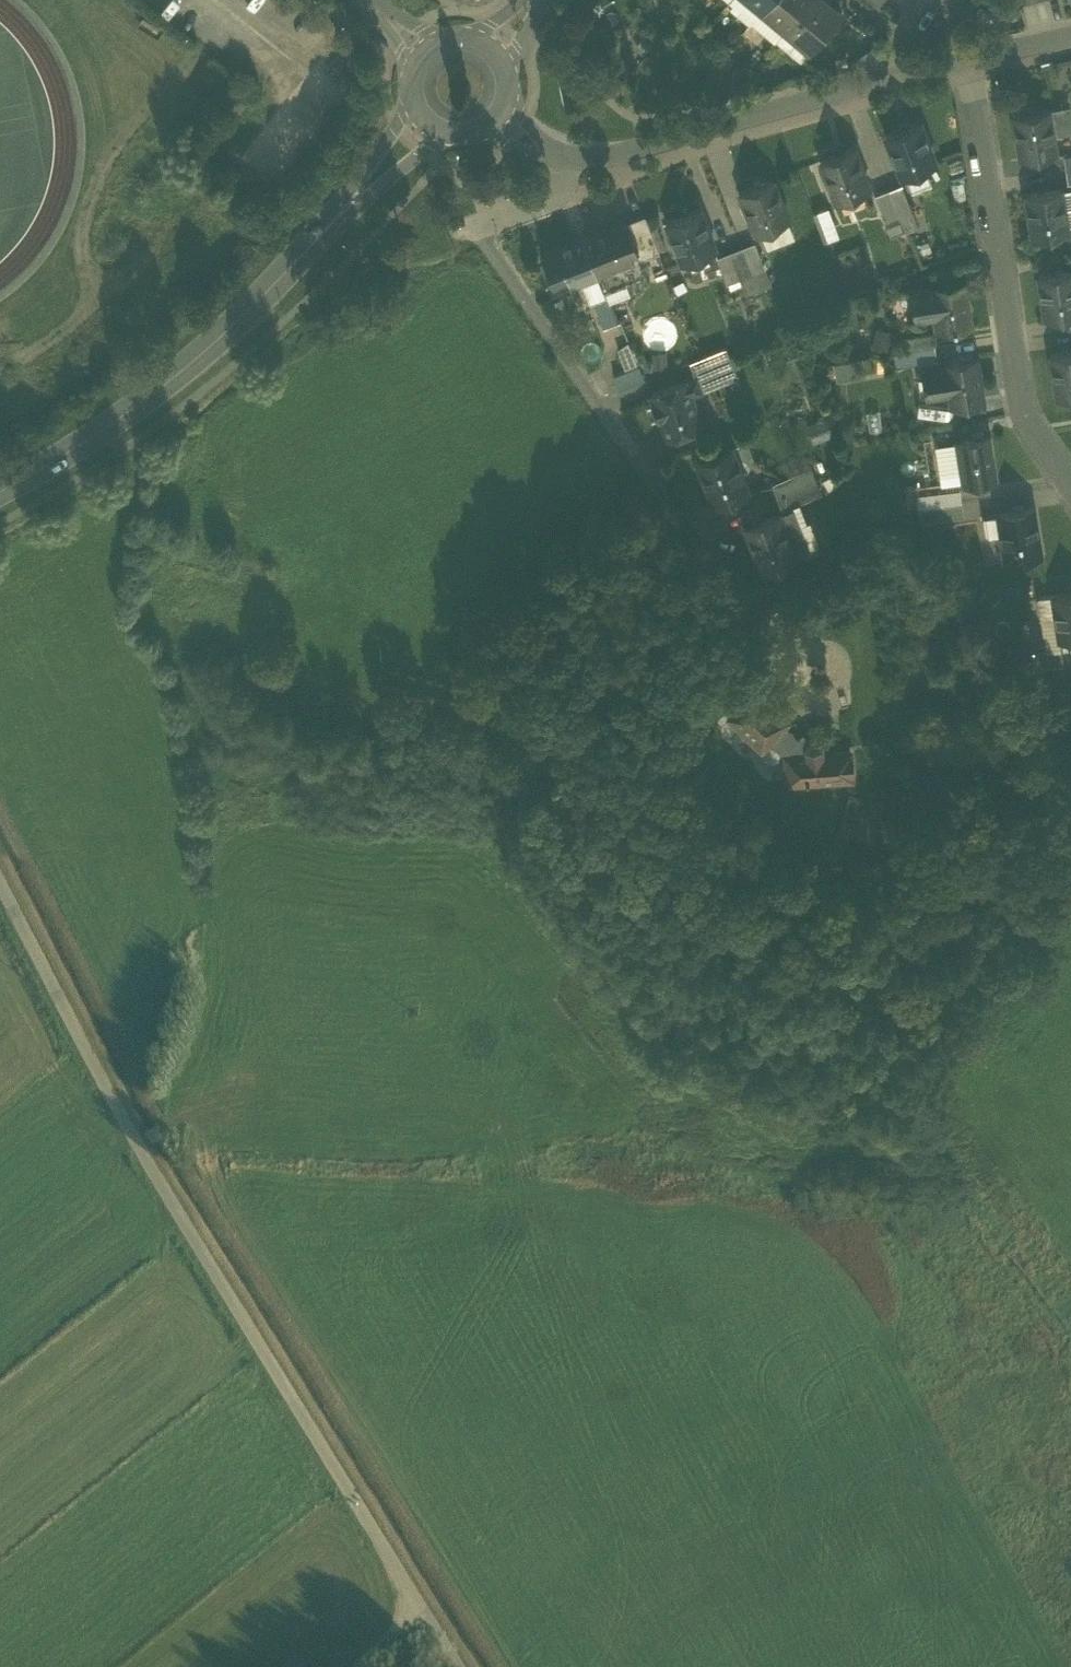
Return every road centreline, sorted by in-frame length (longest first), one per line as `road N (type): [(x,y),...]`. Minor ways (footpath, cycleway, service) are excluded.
road 1 (unclassified): [(0,879),(180,1216),(457,1666)]
road 2 (residential): [(567,161),(567,196),(479,233),(687,526),(817,651)]
road 3 (secondary): [(427,118),(182,370),(54,462),(0,489)]
road 4 (residential): [(1070,482),(1027,416),(967,62)]
road 5 (residential): [(967,62),(639,150),(567,161)]

